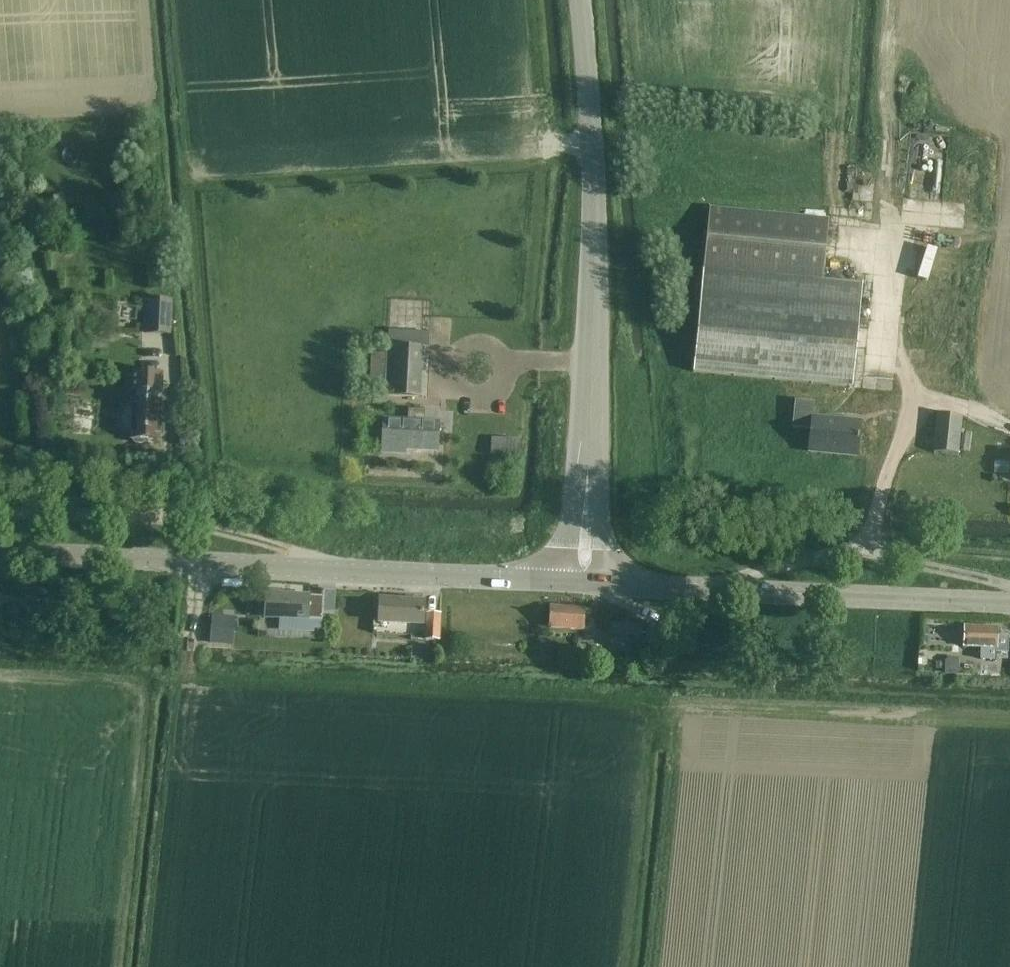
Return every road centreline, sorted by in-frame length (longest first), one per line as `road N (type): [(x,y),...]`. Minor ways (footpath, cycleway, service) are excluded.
road 1 (tertiary): [(584,582),(0,552)]
road 2 (unclassified): [(584,582),(596,211),(580,0)]
road 3 (tertiary): [(1009,602),(584,582)]
road 4 (track): [(888,222),(890,0)]
road 5 (track): [(179,716),(197,562)]
road 6 (track): [(884,556),(936,548),(1009,555)]

